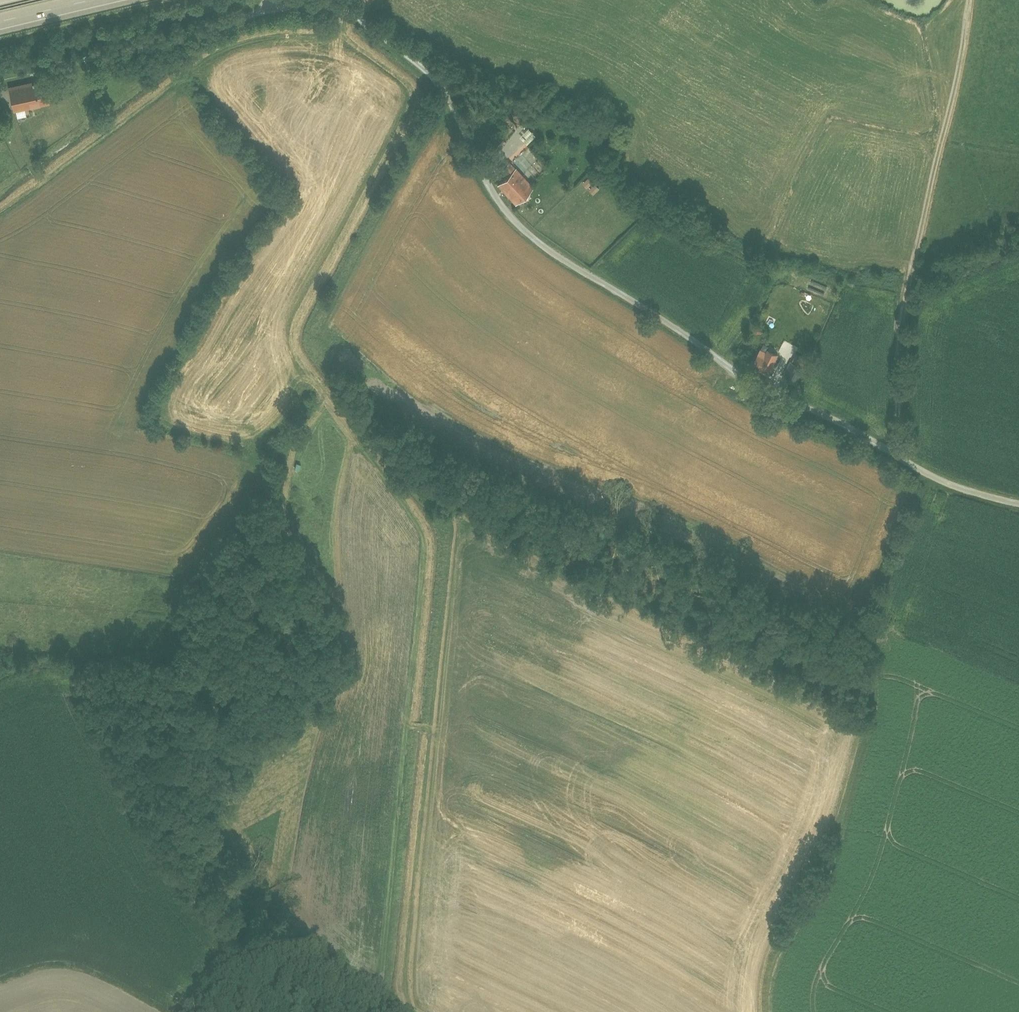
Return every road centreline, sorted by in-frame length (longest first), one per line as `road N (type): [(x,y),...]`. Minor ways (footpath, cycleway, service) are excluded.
road 1 (residential): [(266,9),(319,4),(366,20),(447,90),(497,193),(536,237),(721,359),(907,462),(1018,503)]
road 2 (track): [(907,462),(847,797),(770,955),(763,1011)]
road 3 (track): [(907,462),(906,262),(962,0)]
road 4 (residential): [(266,9),(111,58),(0,68)]

